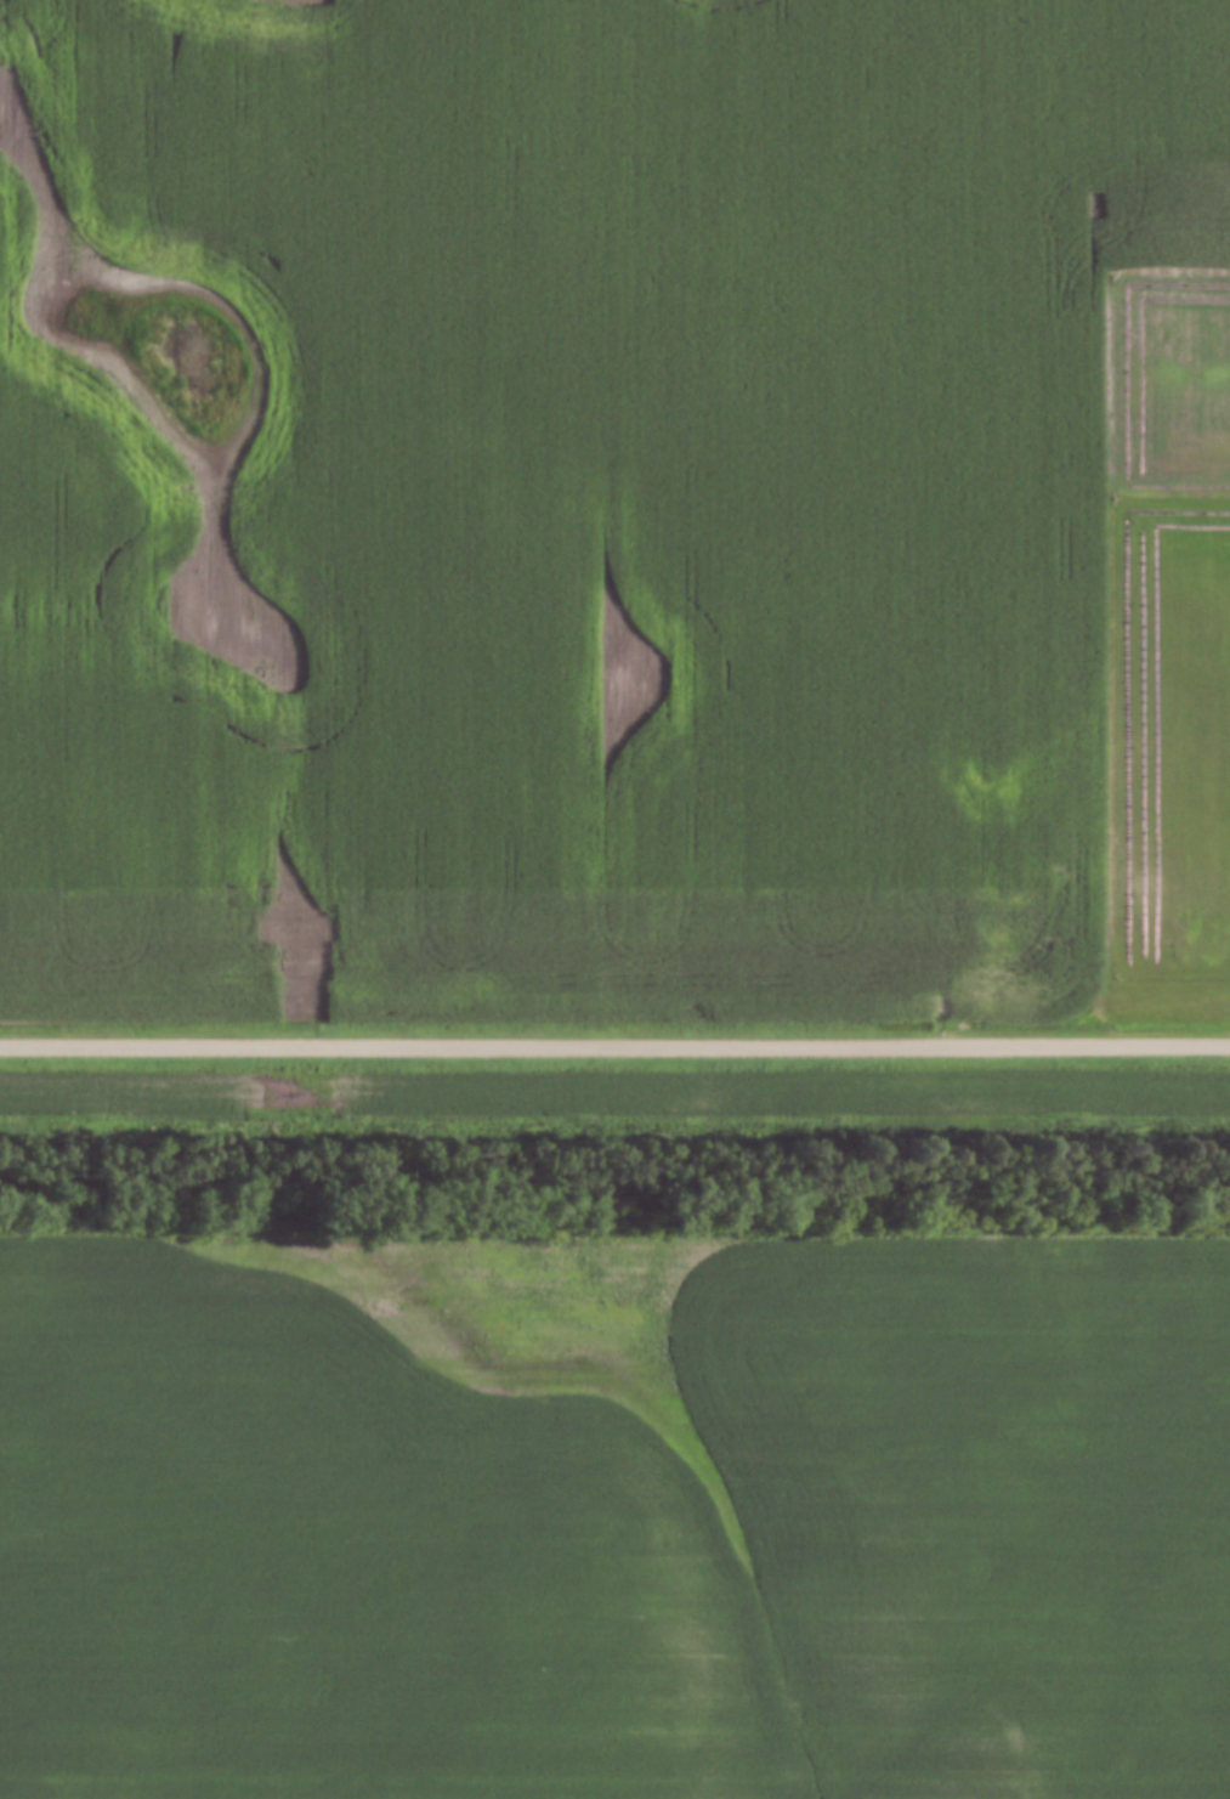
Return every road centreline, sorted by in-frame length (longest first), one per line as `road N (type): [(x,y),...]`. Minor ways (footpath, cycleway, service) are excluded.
road 1 (residential): [(0,1052),(1229,1048)]

